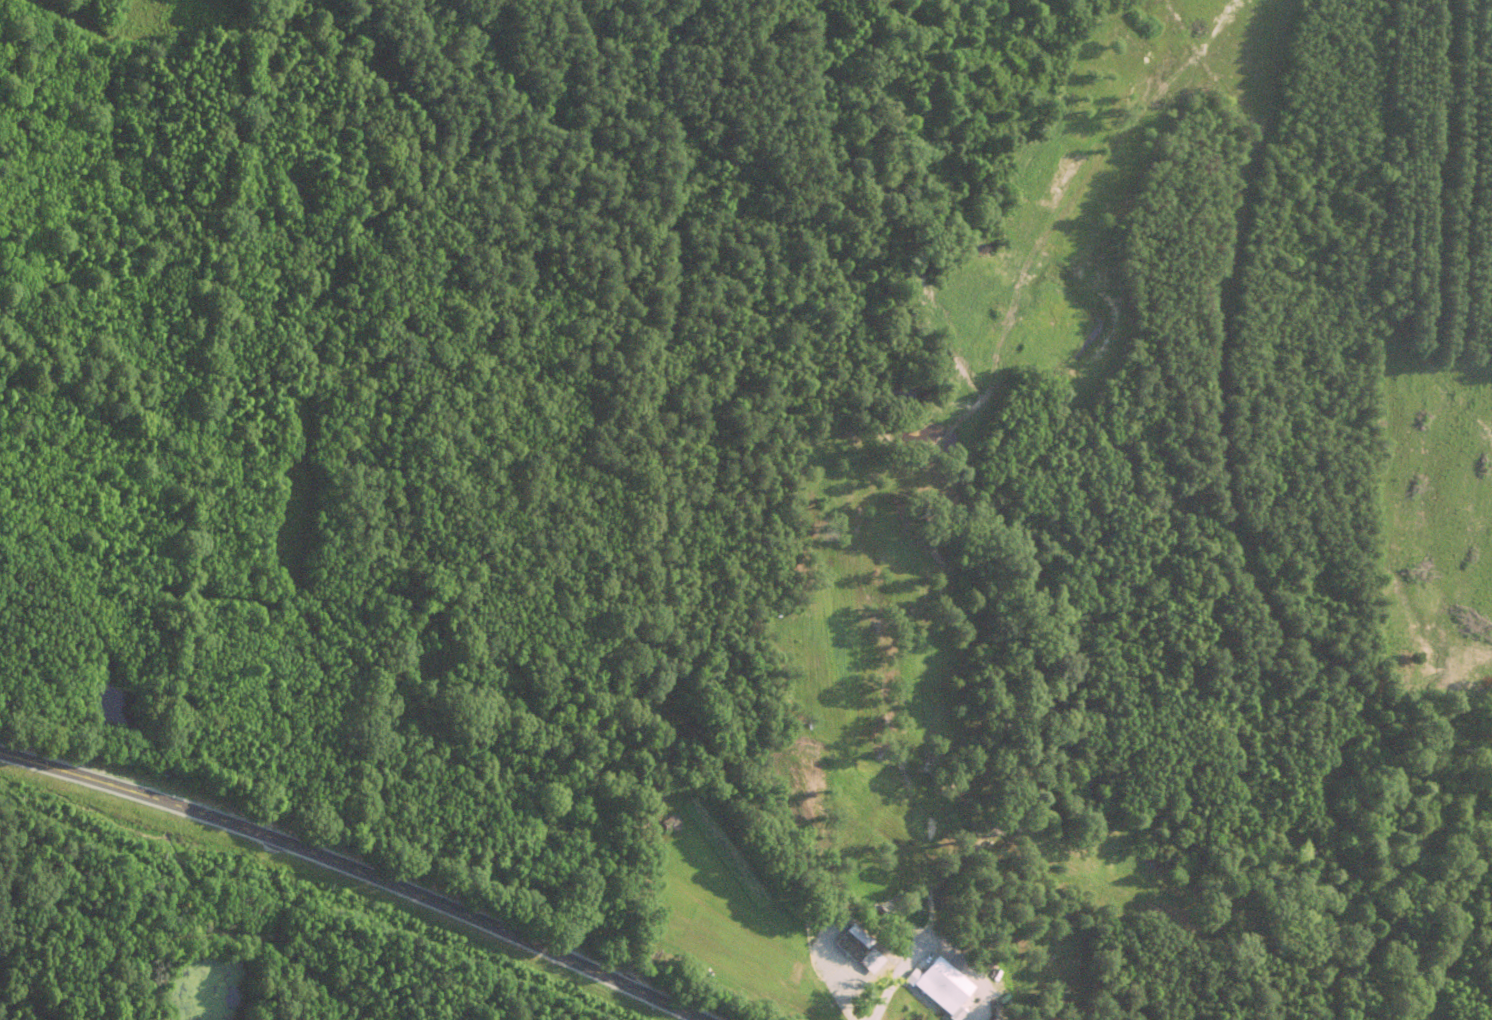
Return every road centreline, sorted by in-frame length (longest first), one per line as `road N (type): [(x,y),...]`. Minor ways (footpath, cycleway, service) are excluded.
road 1 (secondary): [(708,1019),(360,869),(0,751)]

